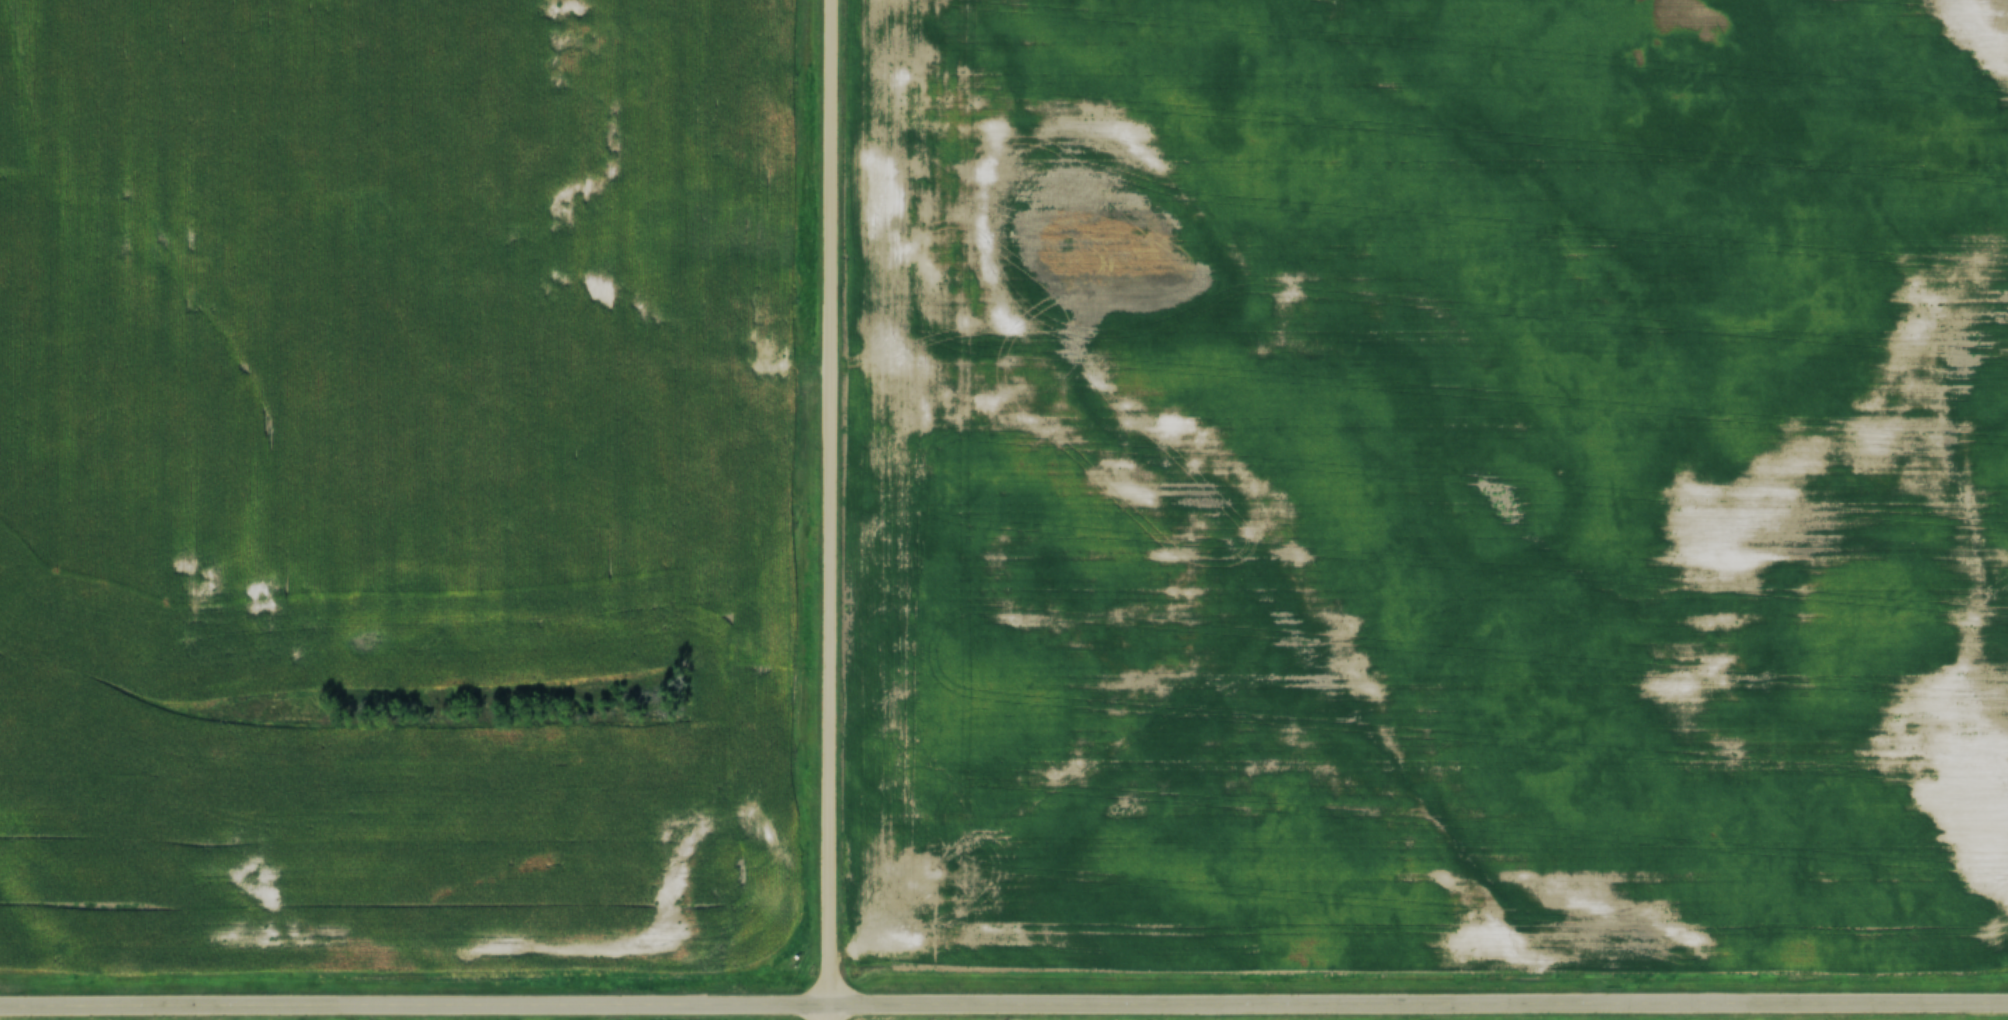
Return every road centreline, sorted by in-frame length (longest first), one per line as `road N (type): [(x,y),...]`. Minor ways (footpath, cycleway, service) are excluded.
road 1 (tertiary): [(0,1005),(2007,1002)]
road 2 (residential): [(829,1019),(832,0)]

